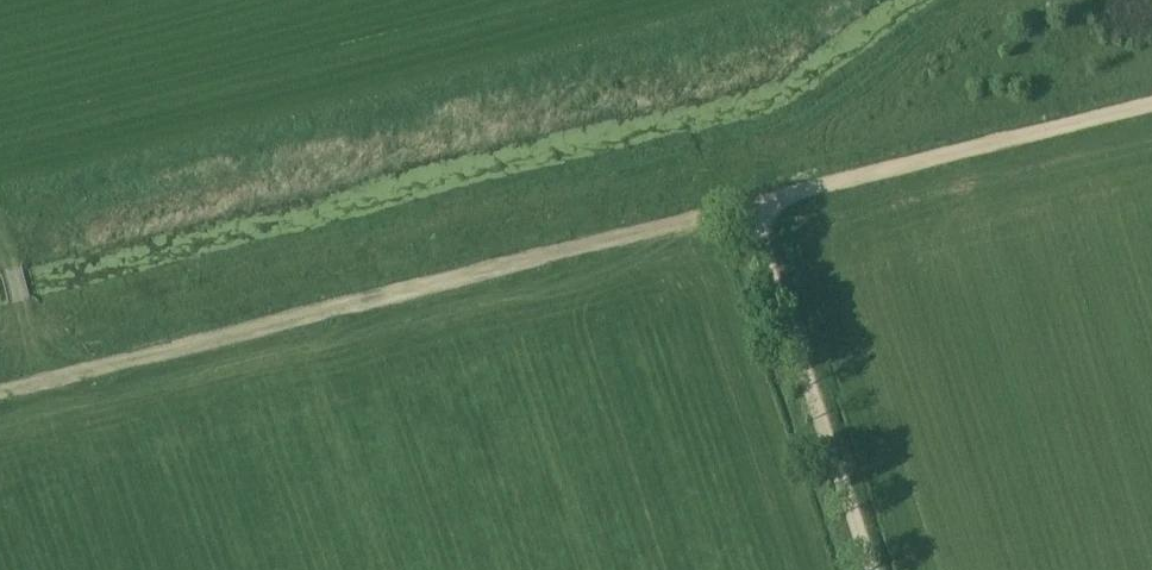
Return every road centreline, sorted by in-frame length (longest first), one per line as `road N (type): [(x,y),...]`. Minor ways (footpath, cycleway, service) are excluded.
road 1 (track): [(0,401),(753,216)]
road 2 (track): [(753,216),(869,569)]
road 3 (track): [(0,239),(34,356)]

